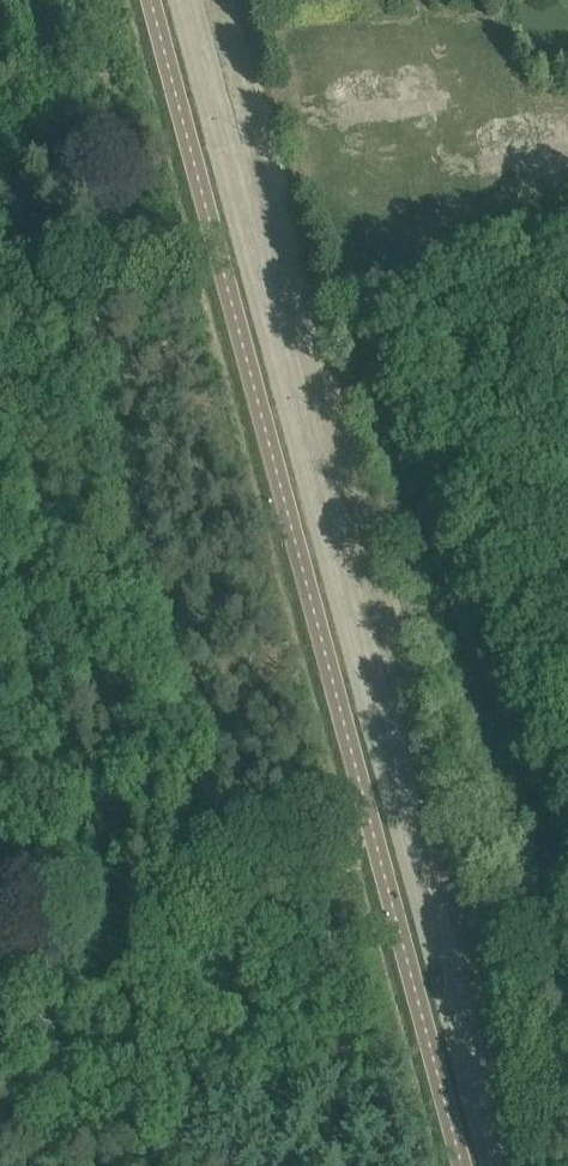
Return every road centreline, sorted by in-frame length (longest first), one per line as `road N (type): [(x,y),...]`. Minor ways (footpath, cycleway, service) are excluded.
road 1 (tertiary): [(496,1165),(186,0)]

